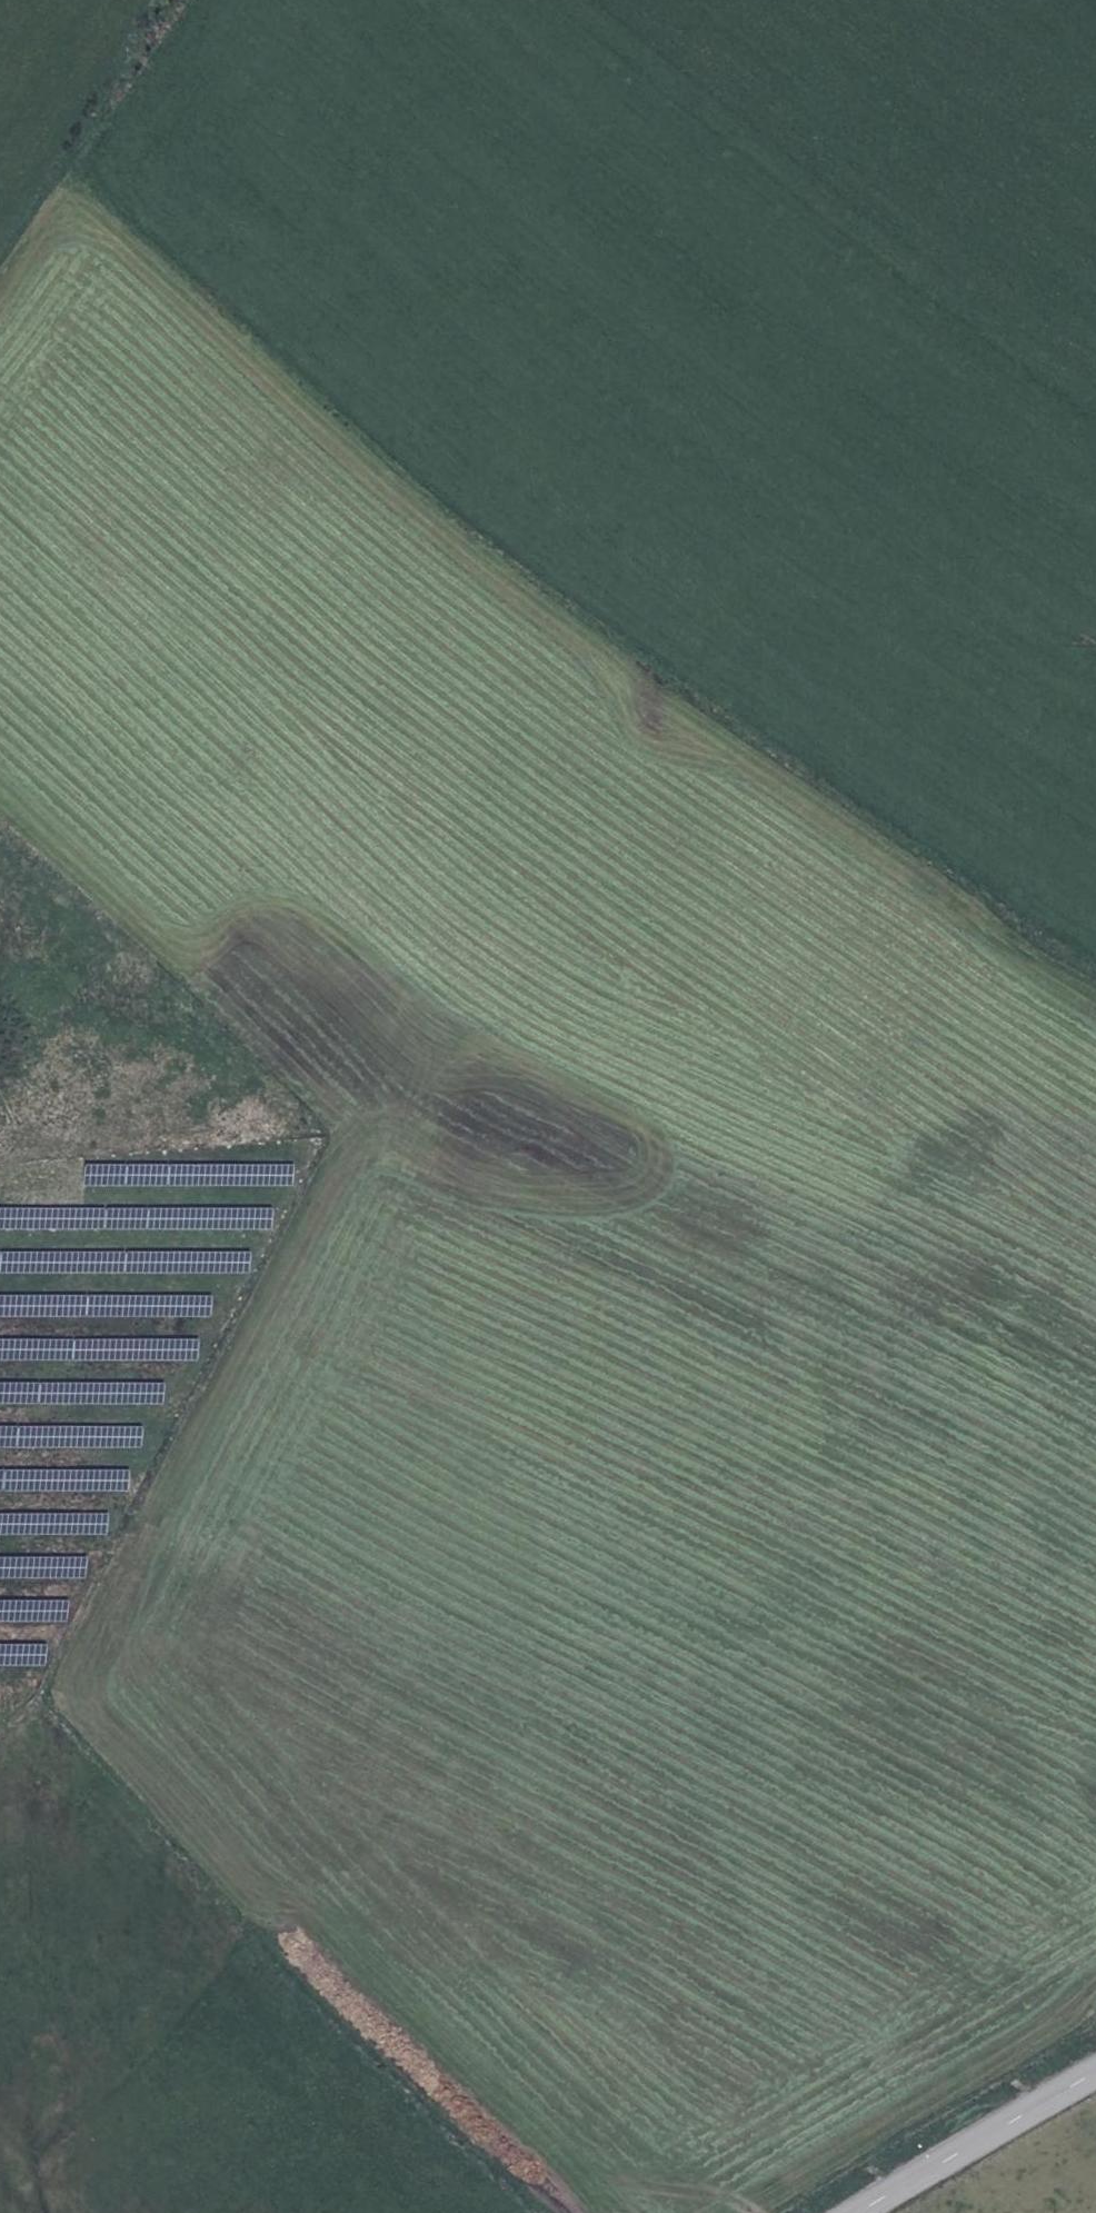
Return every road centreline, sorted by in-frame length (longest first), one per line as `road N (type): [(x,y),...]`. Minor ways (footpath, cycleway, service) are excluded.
road 1 (tertiary): [(857,2212),(1095,2073)]

